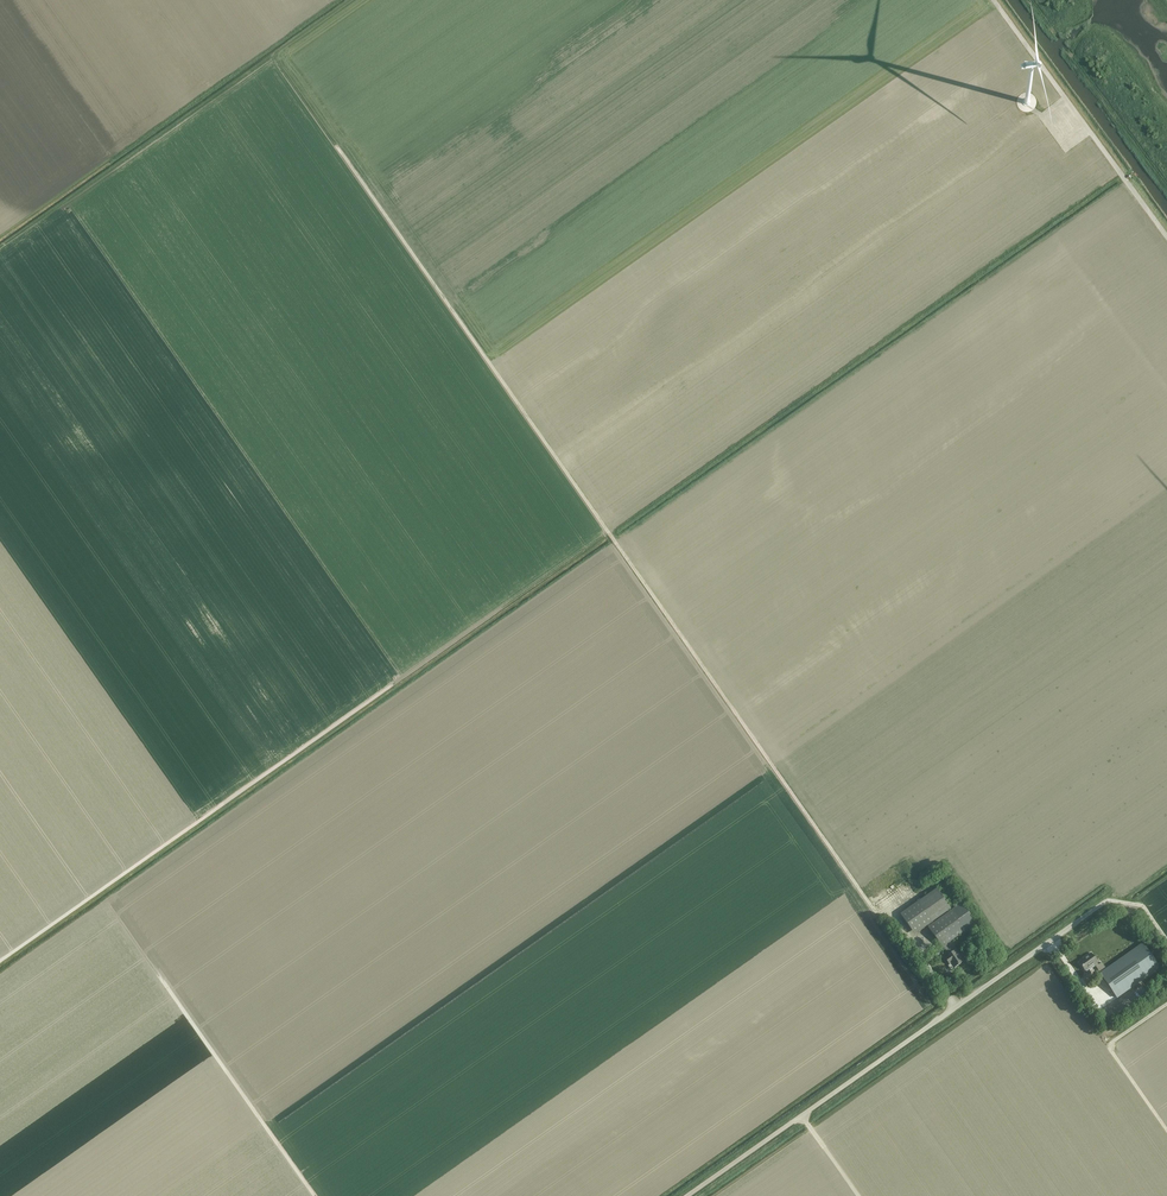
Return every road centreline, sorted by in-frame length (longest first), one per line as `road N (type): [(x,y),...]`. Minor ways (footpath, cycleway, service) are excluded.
road 1 (residential): [(686,1195),(1109,900)]

